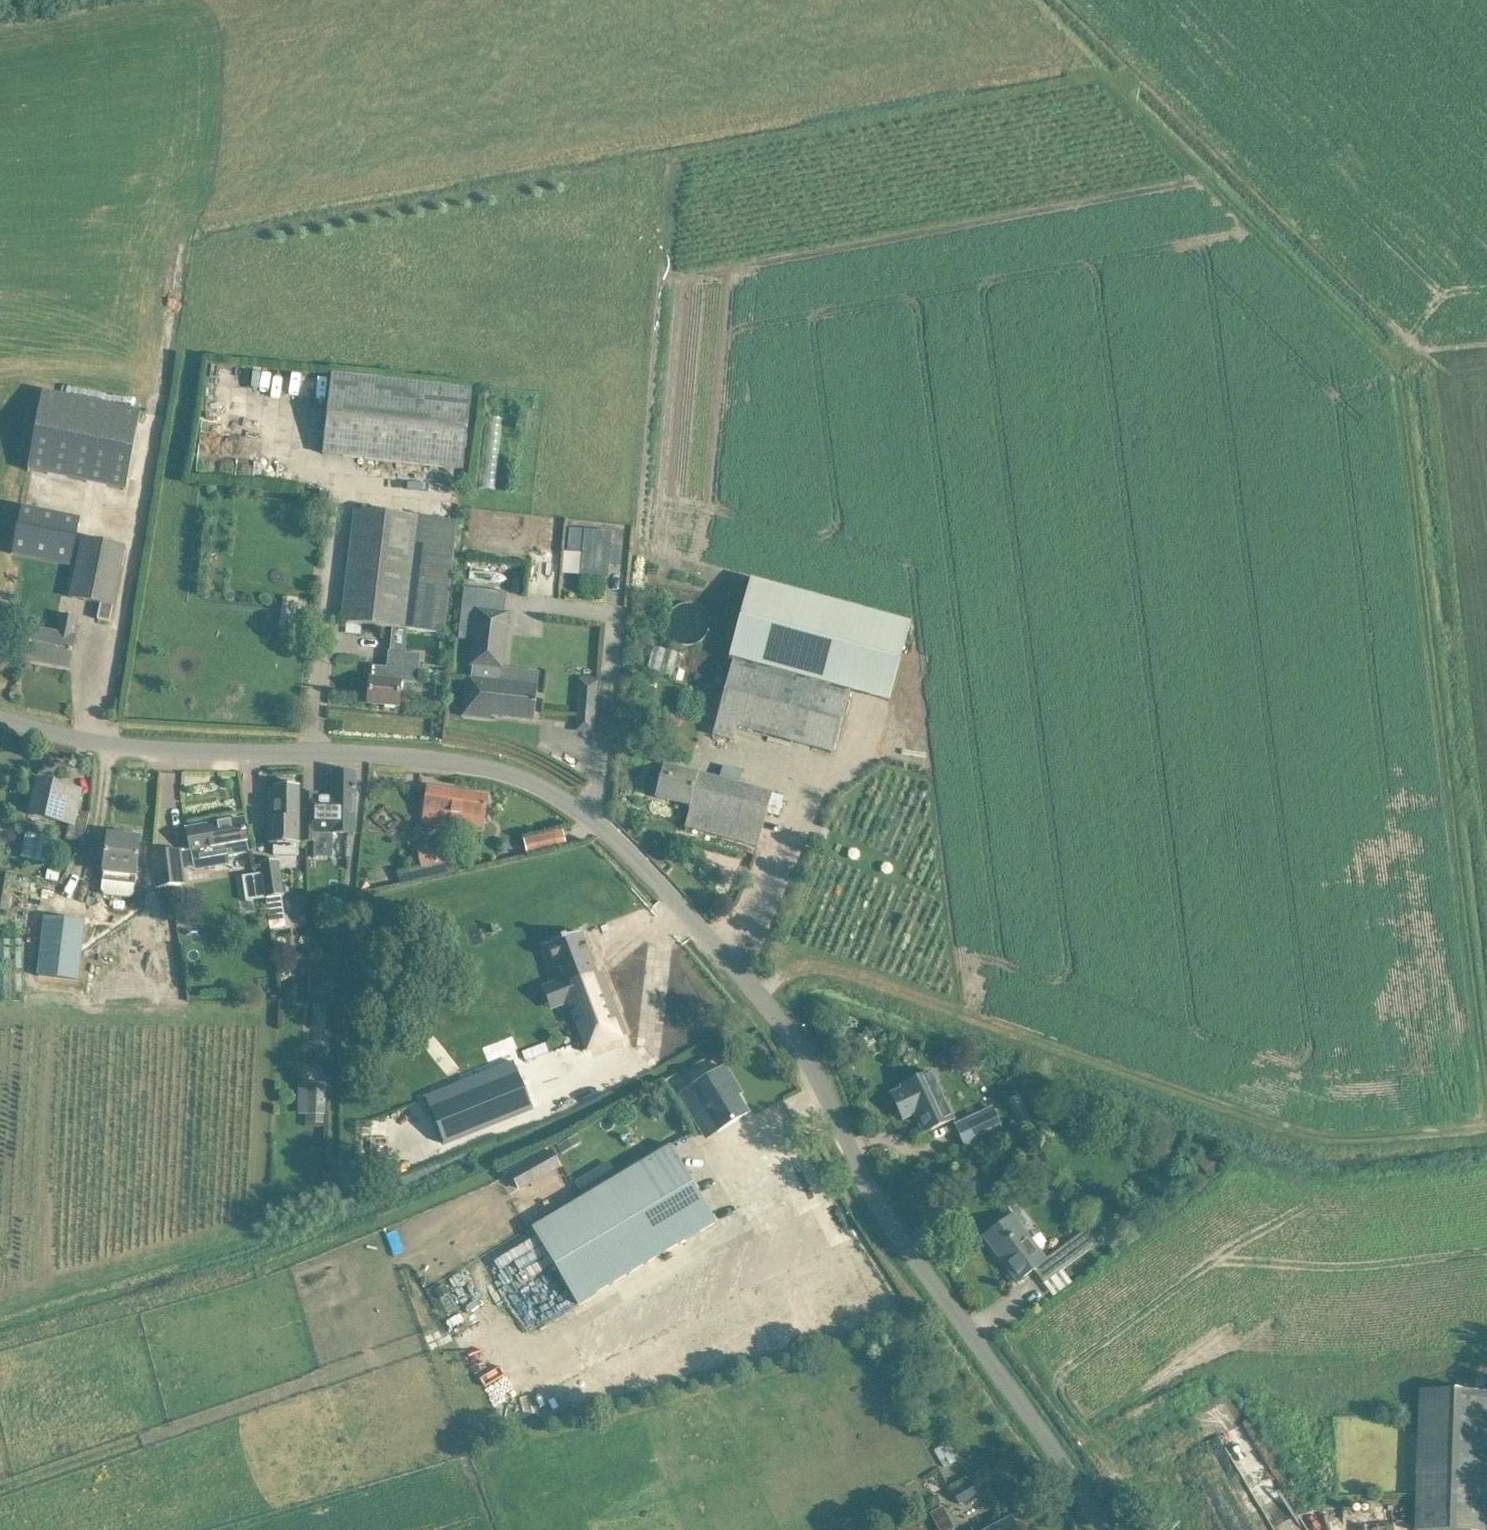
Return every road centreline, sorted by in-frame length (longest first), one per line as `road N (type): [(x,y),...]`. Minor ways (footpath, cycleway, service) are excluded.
road 1 (unclassified): [(1102,1529),(1037,1422),(882,1208),(800,1047),(610,830),(548,791),(458,762),(95,742),(0,717)]
road 2 (track): [(757,995),(799,973),(839,973),(1322,1143),(1480,1132)]

